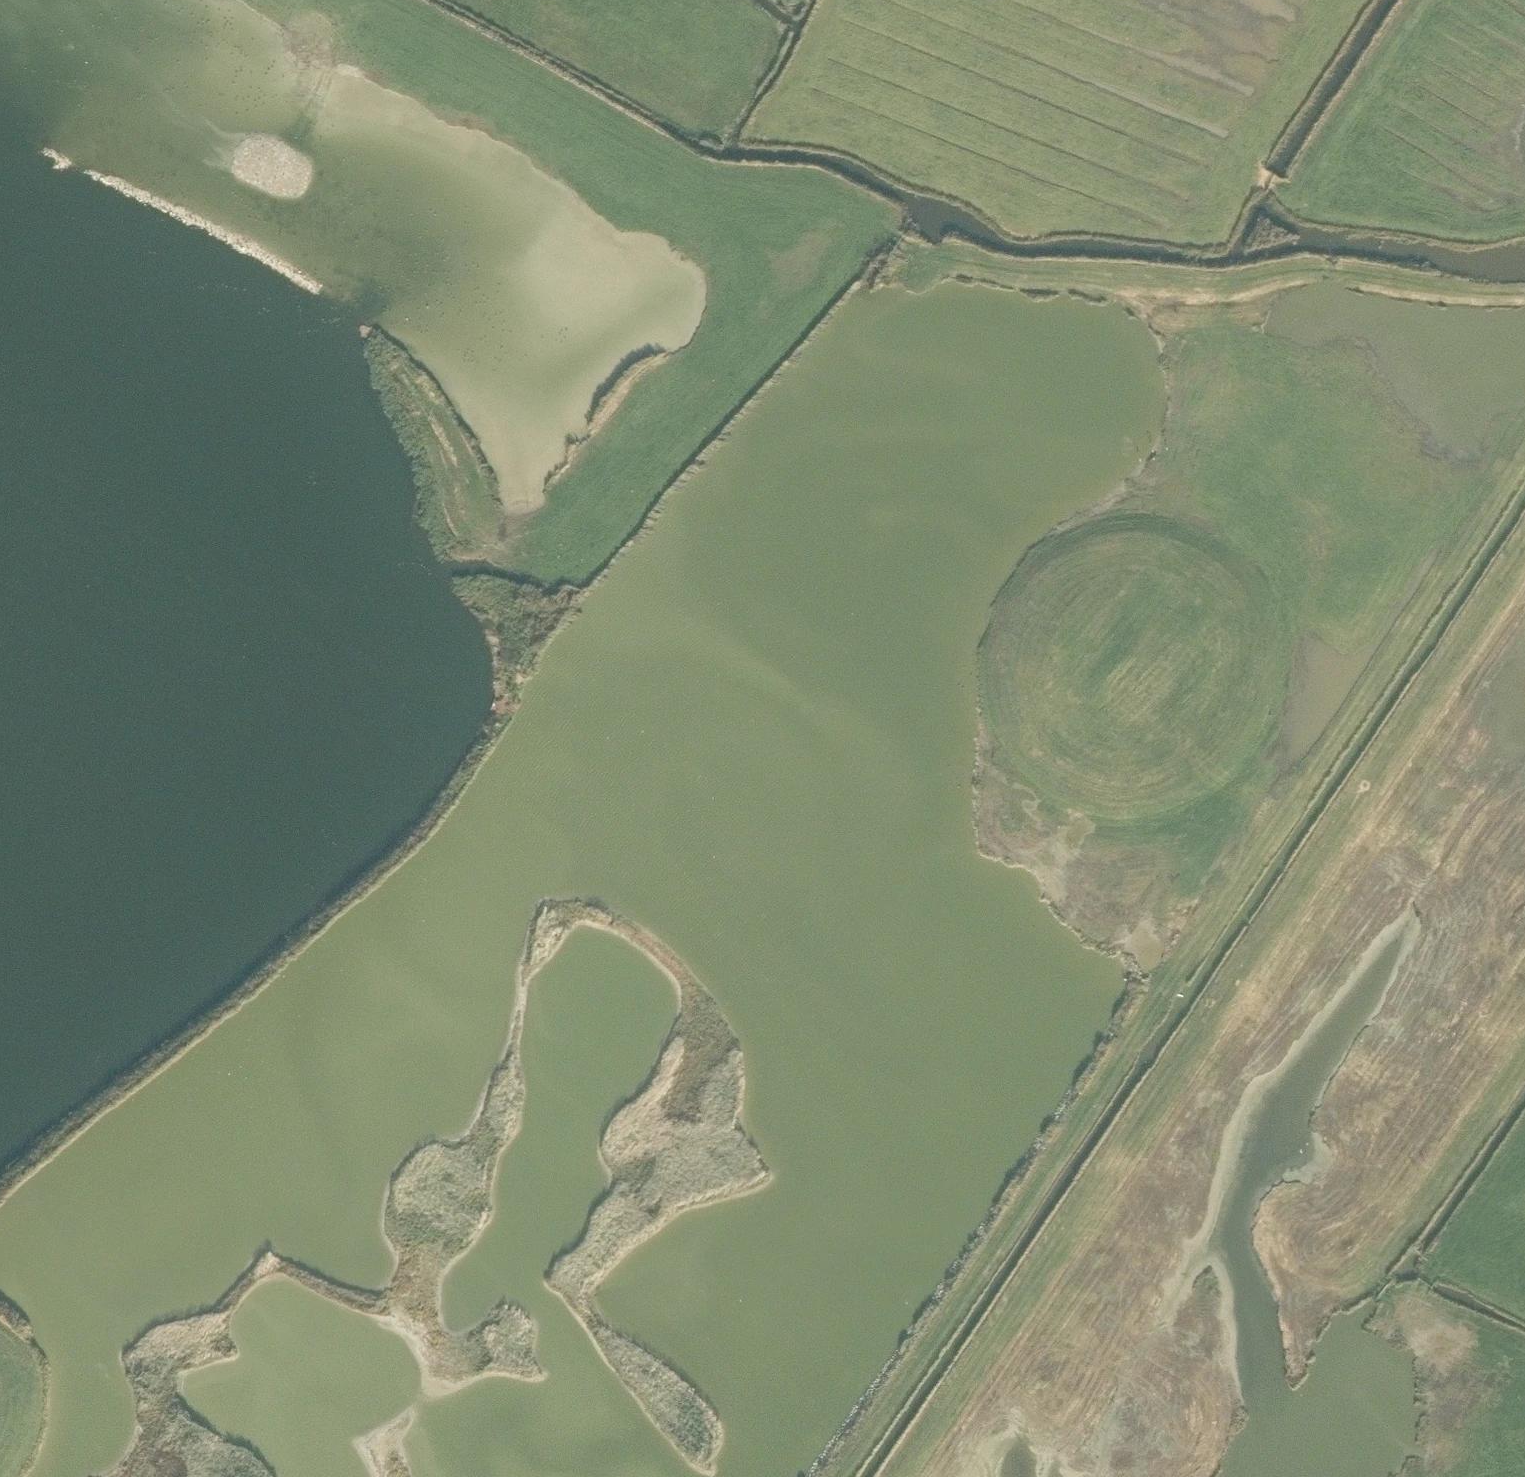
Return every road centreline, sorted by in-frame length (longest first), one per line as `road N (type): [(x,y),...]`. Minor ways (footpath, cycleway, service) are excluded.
road 1 (track): [(838,1476),(1402,642),(1524,447)]
road 2 (track): [(1524,297),(1327,273),(1197,283),(1028,274),(914,249),(888,234)]

